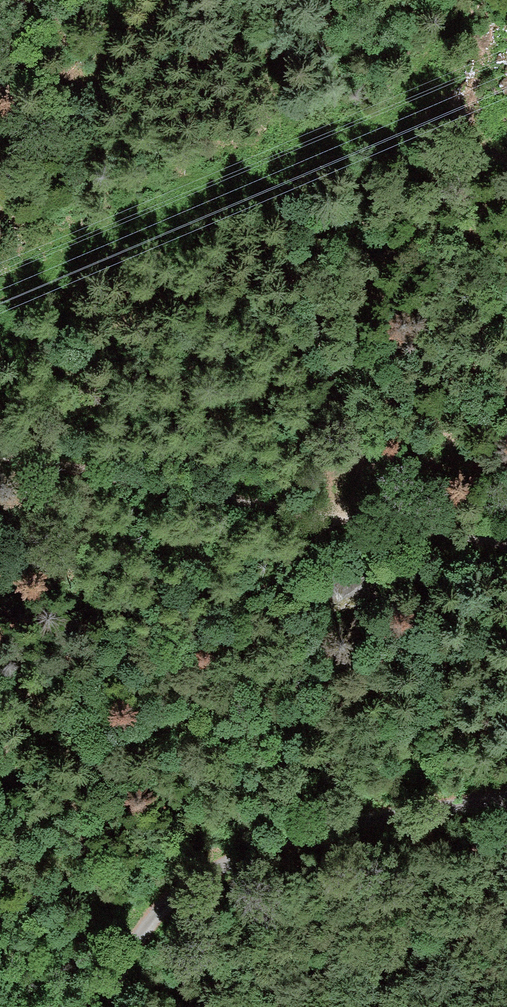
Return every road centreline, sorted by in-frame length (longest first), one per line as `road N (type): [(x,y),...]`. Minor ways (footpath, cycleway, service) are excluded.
road 1 (track): [(0,752),(104,664),(170,627),(261,591),(298,565),(331,525),(506,543)]
road 2 (unclassified): [(100,1006),(169,902),(205,876),(258,851),(349,827),(506,801)]
road 3 (track): [(0,451),(331,525)]
road 4 (track): [(331,525),(361,481),(506,499)]

